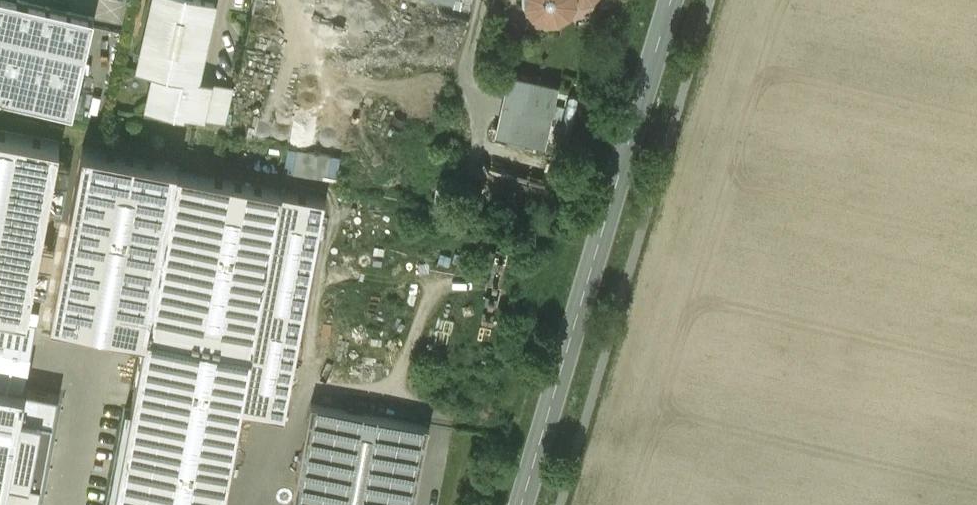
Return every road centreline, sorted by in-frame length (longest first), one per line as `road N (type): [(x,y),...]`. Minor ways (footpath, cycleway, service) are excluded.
road 1 (tertiary): [(523,504),(671,0)]

